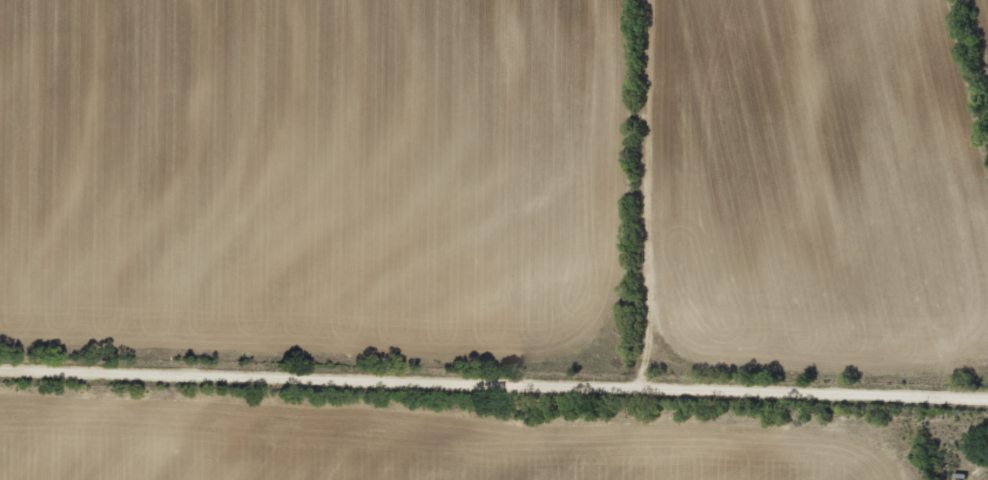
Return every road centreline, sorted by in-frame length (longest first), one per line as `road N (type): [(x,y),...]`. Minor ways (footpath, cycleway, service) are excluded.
road 1 (tertiary): [(987,402),(0,372)]

